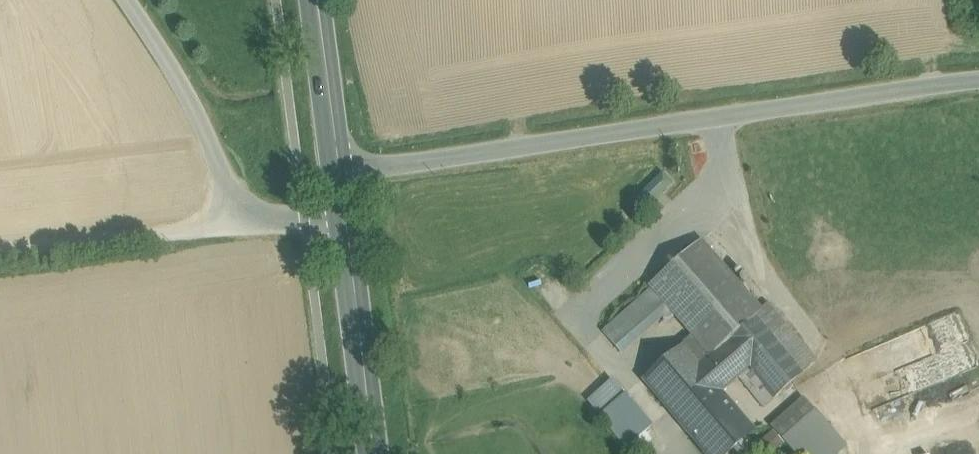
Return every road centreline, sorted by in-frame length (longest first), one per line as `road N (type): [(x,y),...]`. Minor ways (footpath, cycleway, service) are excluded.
road 1 (tertiary): [(337,176),(978,82)]
road 2 (track): [(0,249),(341,215)]
road 3 (primary): [(337,176),(375,453)]
road 4 (track): [(127,0),(186,89),(215,153),(227,222)]
road 5 (primary): [(313,0),(337,176)]

